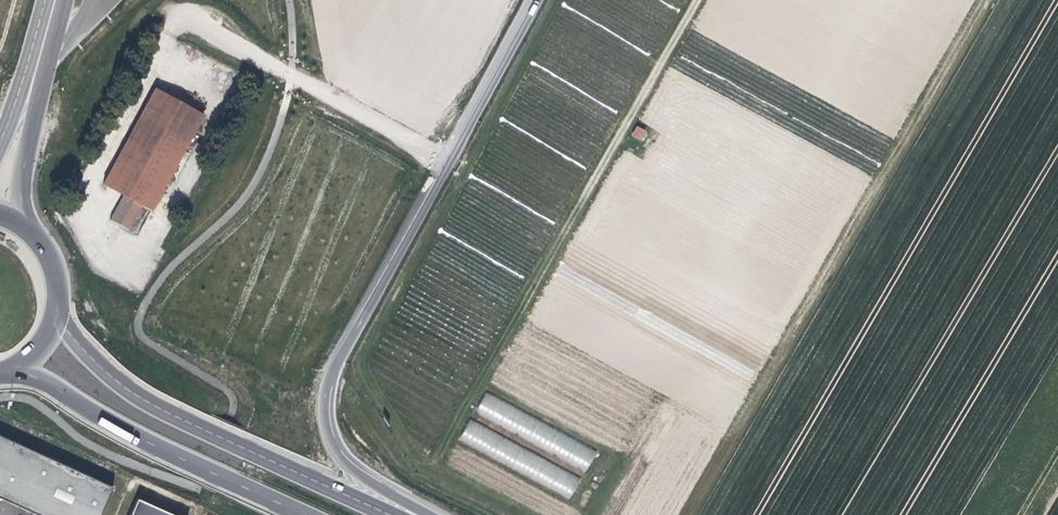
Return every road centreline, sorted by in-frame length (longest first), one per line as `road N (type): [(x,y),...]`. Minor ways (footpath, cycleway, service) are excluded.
road 1 (tertiary): [(324,421),(326,389),(533,0)]
road 2 (primary): [(391,514),(128,390),(47,306)]
road 3 (primary): [(0,365),(306,514)]
road 4 (unclassified): [(26,243),(20,199),(30,89)]
road 5 (tertiary): [(430,514),(376,482),(336,447),(324,421)]

